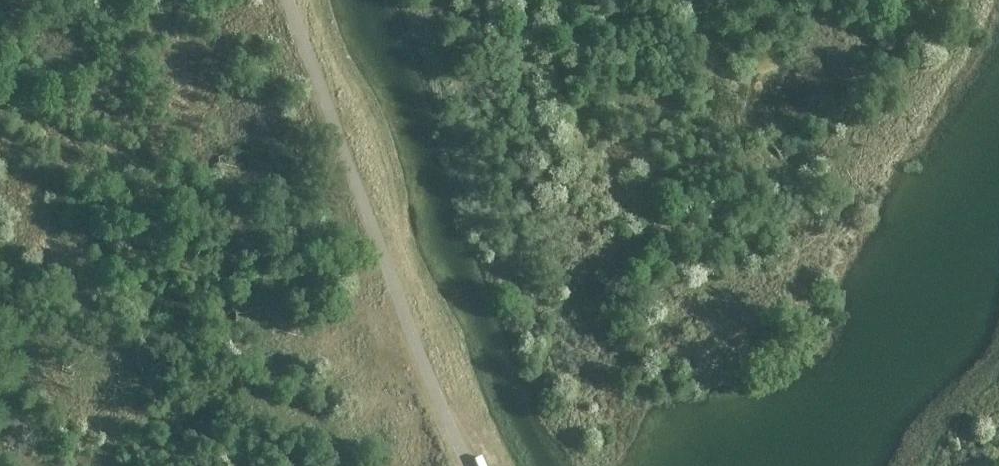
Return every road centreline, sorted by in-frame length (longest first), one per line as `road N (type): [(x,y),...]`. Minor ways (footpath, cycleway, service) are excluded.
road 1 (track): [(465,465),(288,0)]

